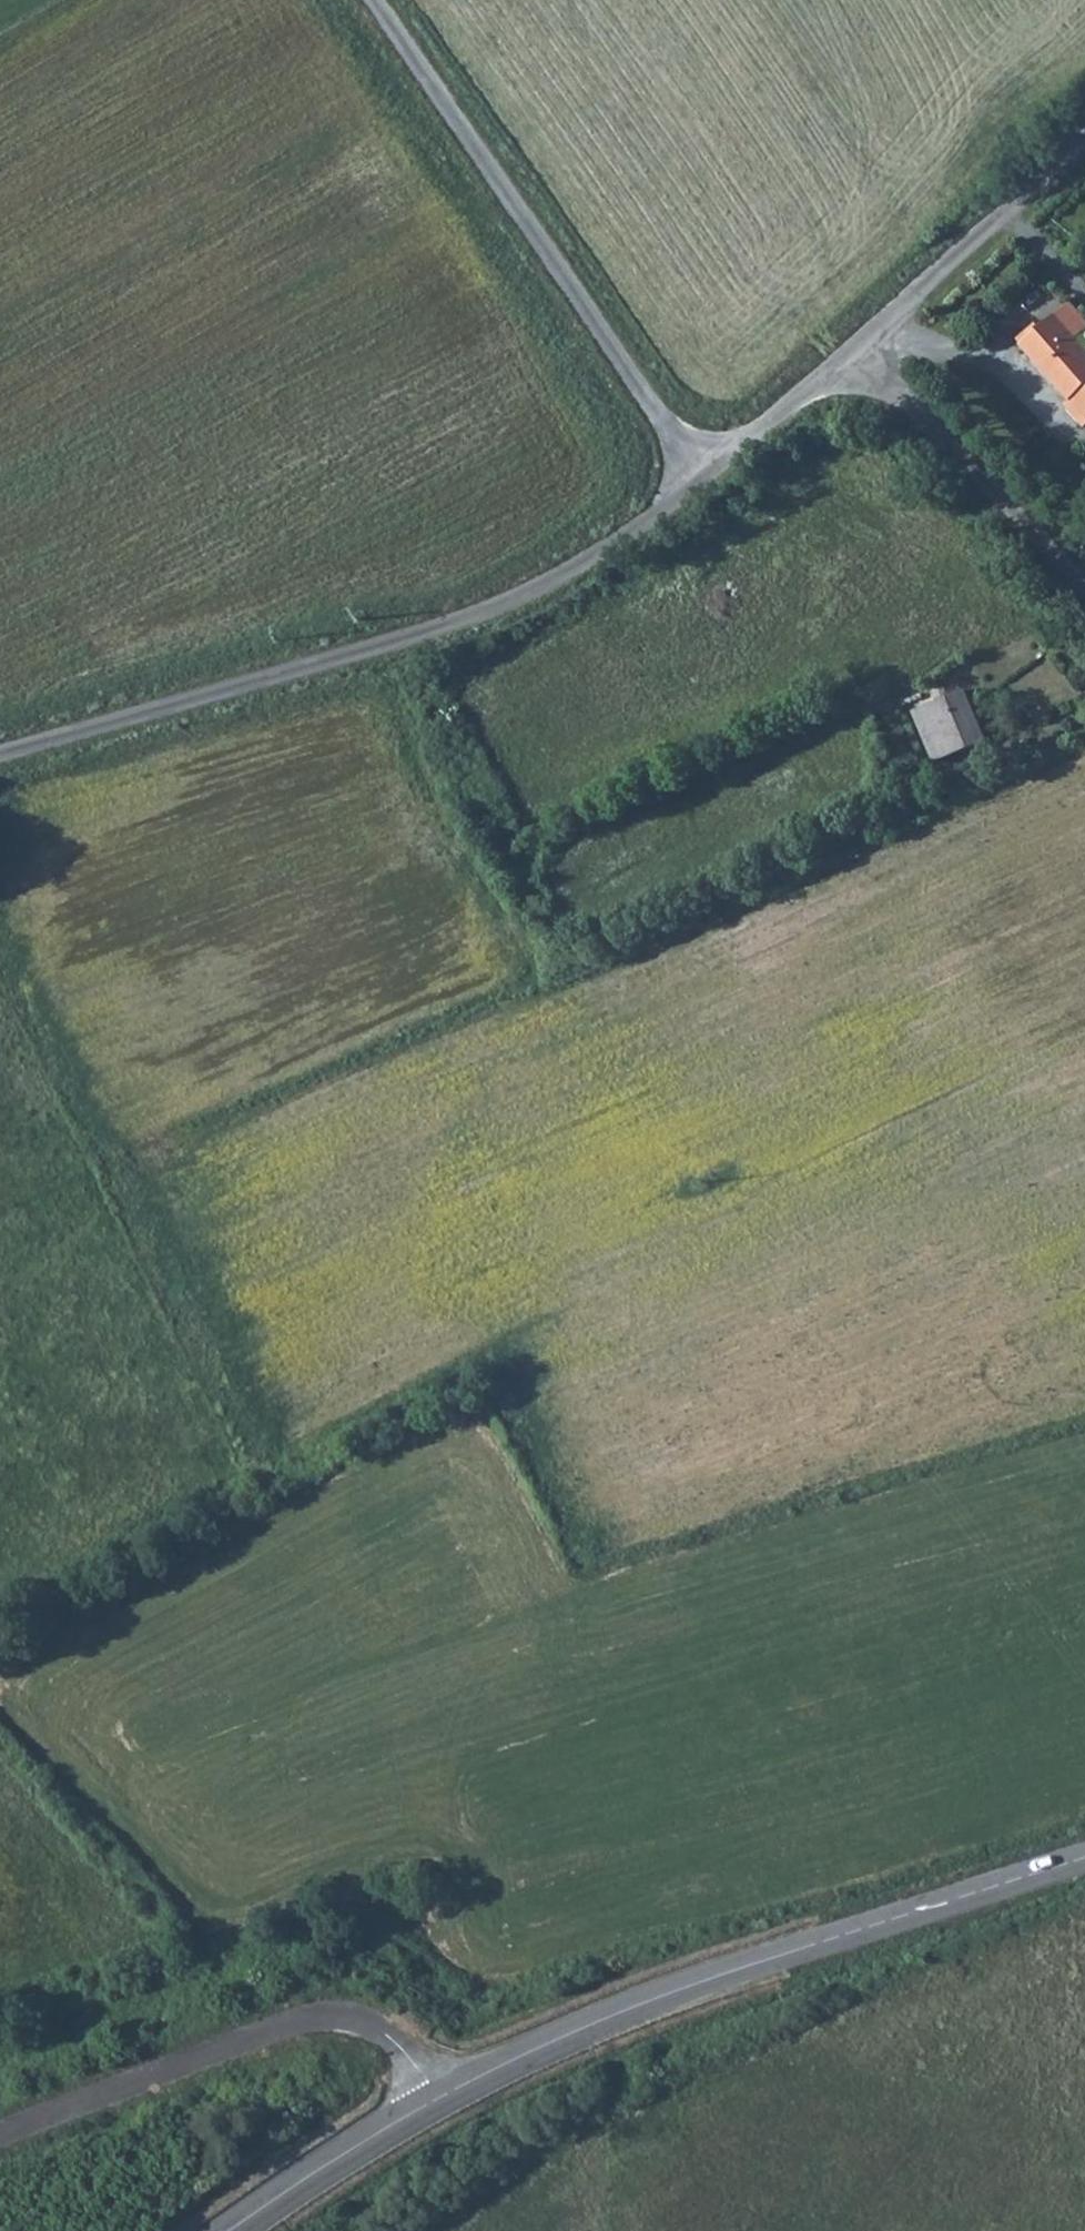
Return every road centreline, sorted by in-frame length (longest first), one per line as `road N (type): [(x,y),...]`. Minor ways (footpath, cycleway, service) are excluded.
road 1 (tertiary): [(246,2230),(443,2099),(639,2006),(1084,1858)]
road 2 (unclassified): [(0,758),(513,611),(694,491)]
road 3 (unclassified): [(356,0),(694,491)]
road 4 (unclassified): [(863,362),(1084,592)]
road 5 (unclassified): [(863,362),(1084,149)]
road 6 (unclassified): [(694,491),(863,362)]

